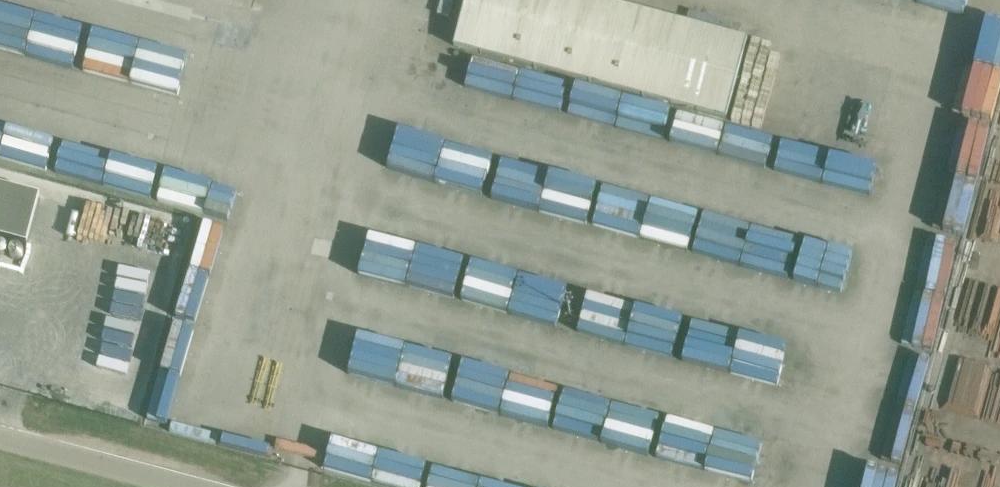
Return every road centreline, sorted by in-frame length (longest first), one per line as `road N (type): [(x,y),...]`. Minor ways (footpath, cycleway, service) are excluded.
road 1 (unclassified): [(181,486),(0,437)]

